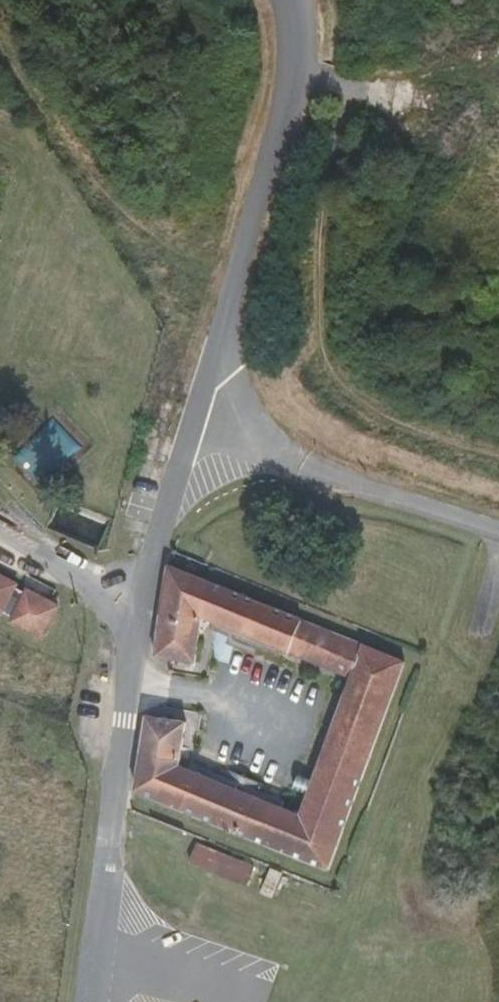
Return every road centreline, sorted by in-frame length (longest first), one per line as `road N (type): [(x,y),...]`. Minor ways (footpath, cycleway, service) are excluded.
road 1 (unclassified): [(134,607),(292,93),(297,56),(290,0)]
road 2 (unclassified): [(84,1001),(114,837),(134,607)]
road 3 (track): [(235,289),(165,253),(100,193),(0,43)]
road 4 (unclassified): [(0,529),(134,607)]

